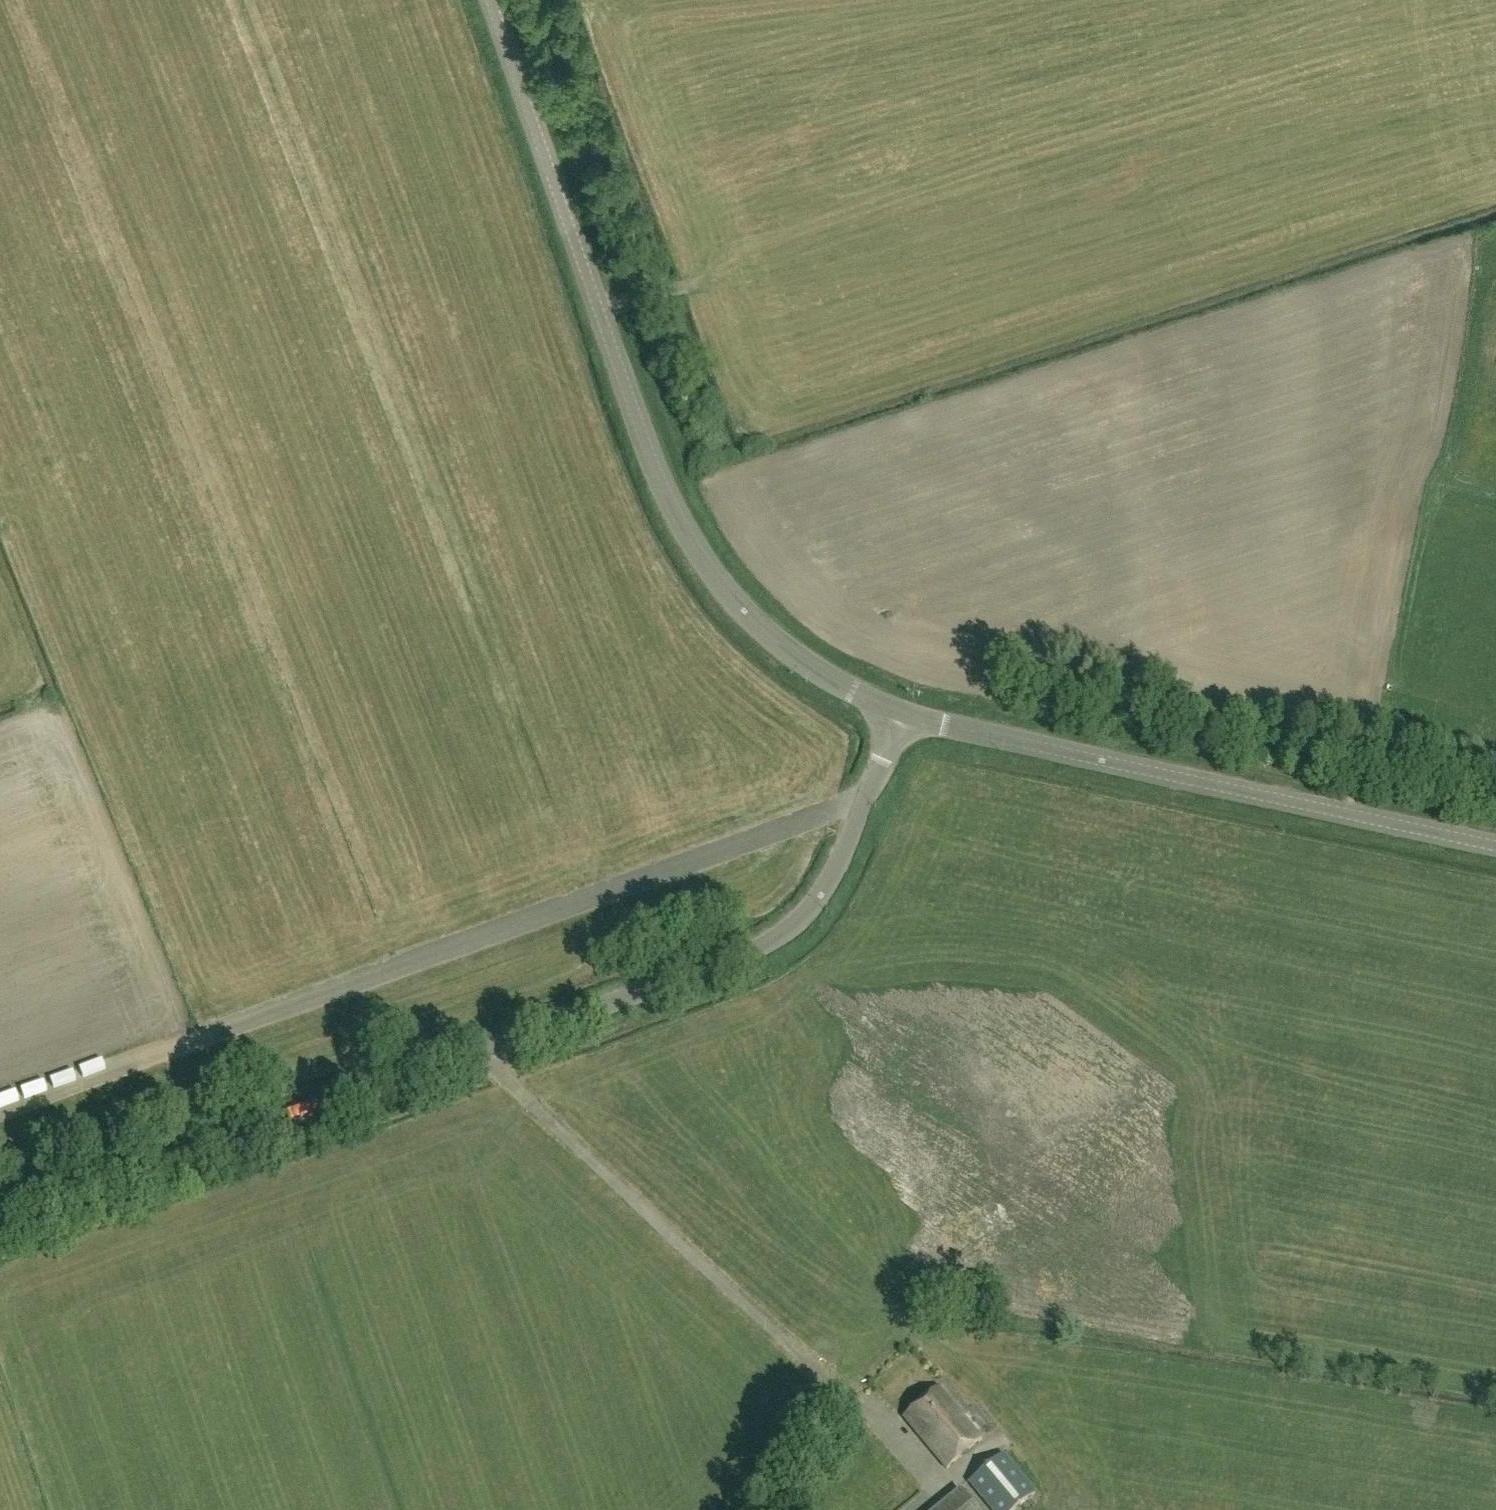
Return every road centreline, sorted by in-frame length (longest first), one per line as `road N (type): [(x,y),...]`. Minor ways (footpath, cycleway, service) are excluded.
road 1 (tertiary): [(0,1224),(763,946),(824,892),(897,712)]
road 2 (tertiary): [(897,712),(776,641),(690,539),(656,473),(491,0)]
road 3 (tertiary): [(1495,846),(897,712)]

